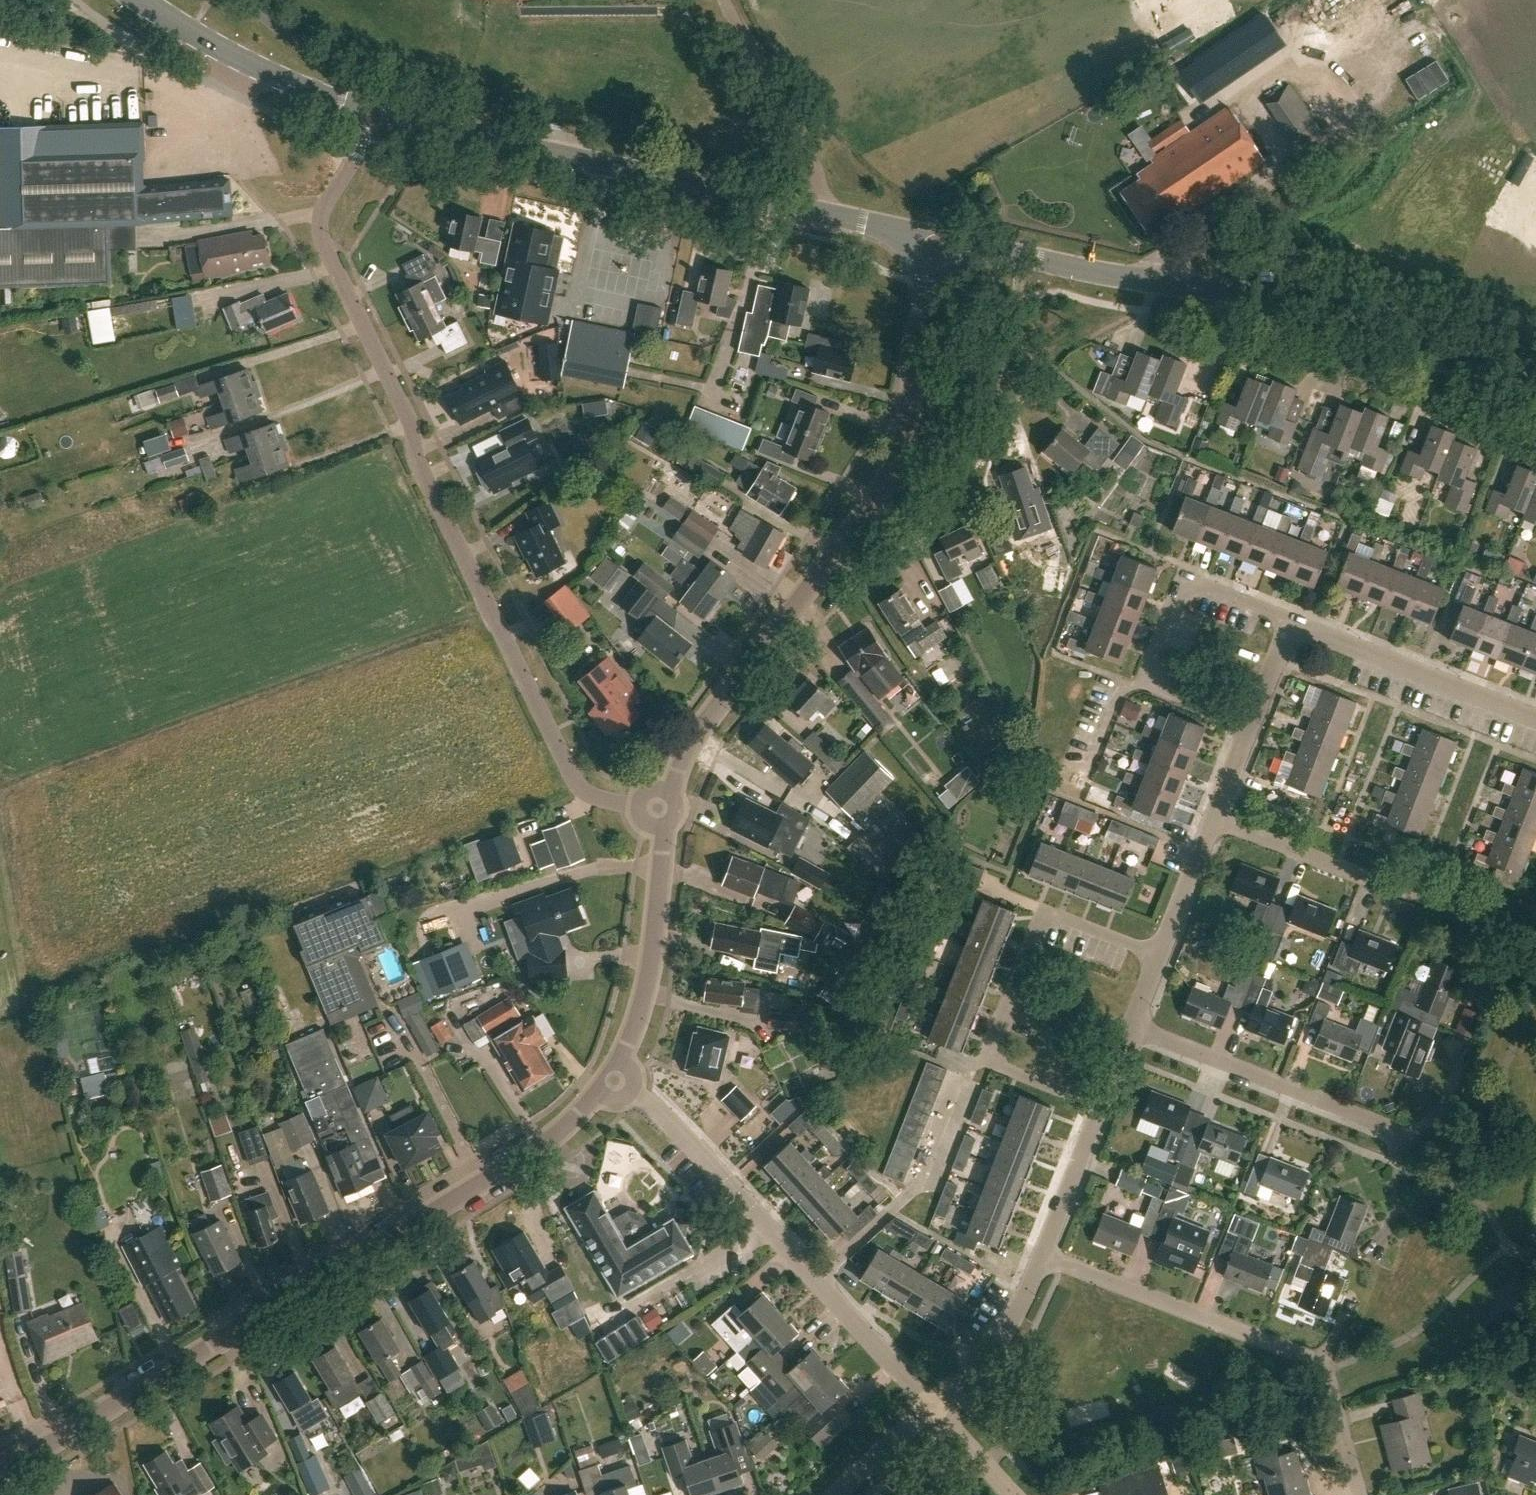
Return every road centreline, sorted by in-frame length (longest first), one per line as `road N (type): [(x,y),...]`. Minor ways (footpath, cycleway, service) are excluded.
road 1 (residential): [(664,814),(600,800),(576,783),(416,456),(412,422),(323,241),(329,199),(372,111)]
road 2 (tertiary): [(0,1473),(554,1139),(613,1081)]
road 3 (tertiary): [(664,814),(700,732),(877,498),(897,457),(936,239)]
road 4 (tertiary): [(936,239),(1146,282),(1325,303),(1399,322),(1535,381)]
road 5 (tertiary): [(936,239),(372,111)]
road 6 (unclassified): [(931,1404),(659,1107),(613,1081)]
road 7 (residential): [(1359,1494),(1325,1369),(1313,1360),(1044,1257)]
road 8 (residential): [(1098,1105),(988,1060),(1046,913),(1158,955)]
road 9 (residential): [(1489,925),(1213,819)]
road 10 (residential): [(1401,1132),(1130,1026)]
road 11 (tertiary): [(613,1081),(645,994),(664,814)]
road 12 (residential): [(1535,718),(1286,621)]
road 13 (tertiary): [(372,111),(189,31),(145,0)]
road 14 (residential): [(1145,682),(1184,581),(1286,621)]
road 15 (residential): [(931,1404),(998,1341),(1044,1257)]
road 16 (residential): [(1044,1257),(1098,1105)]
road 17 (residential): [(1158,955),(1213,819)]
road 18 (residential): [(835,1494),(931,1404)]
road 19 (residential): [(1078,781),(1113,690),(1145,682)]
road 20 (unclassified): [(1015,1494),(931,1404)]

